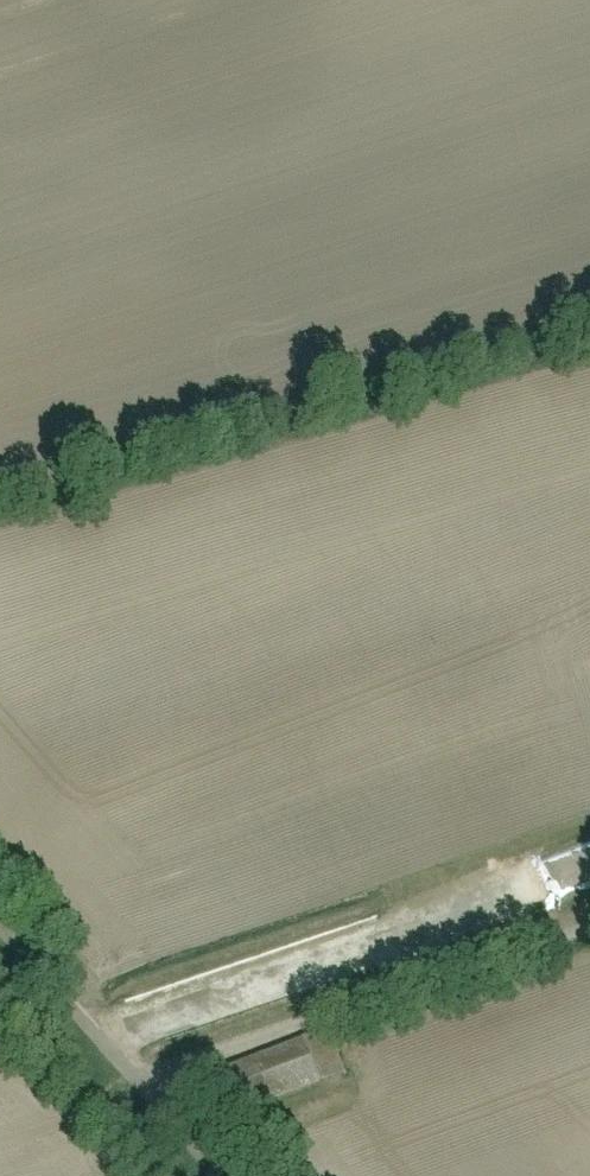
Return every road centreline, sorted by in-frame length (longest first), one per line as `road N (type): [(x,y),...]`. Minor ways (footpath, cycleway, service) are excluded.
road 1 (unclassified): [(0,928),(216,1175)]

